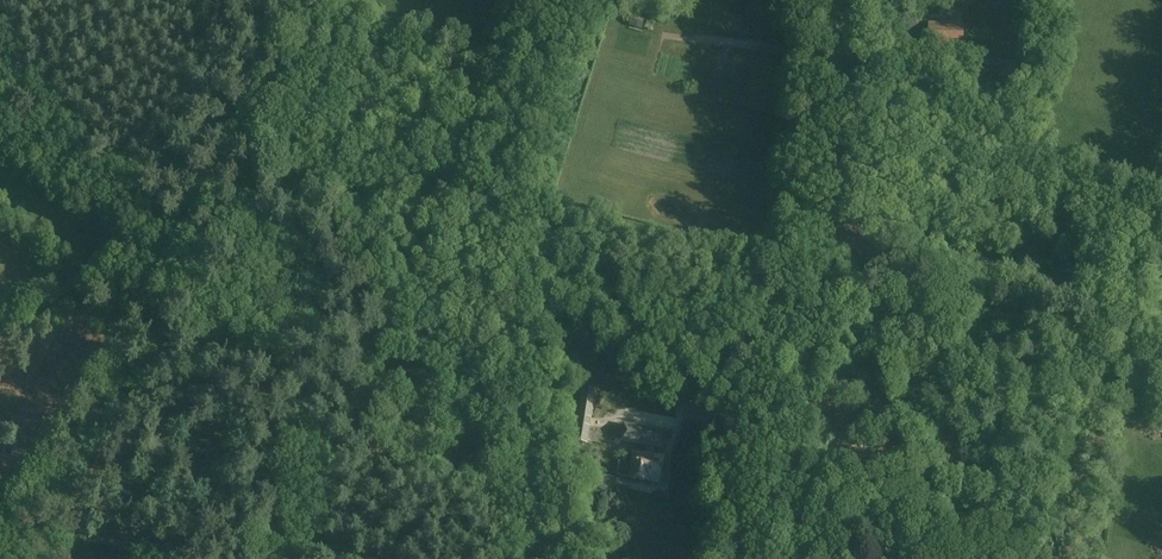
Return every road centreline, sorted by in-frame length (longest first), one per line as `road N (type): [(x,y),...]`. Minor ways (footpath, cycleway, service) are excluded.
road 1 (tertiary): [(782,558),(853,76),(851,0)]
road 2 (unclassified): [(296,0),(217,185),(196,210),(0,324)]
road 3 (track): [(689,558),(664,493),(678,422),(810,373)]
road 4 (track): [(1113,340),(867,282)]
road 5 (track): [(811,364),(675,293),(670,265),(640,280)]
road 6 (track): [(852,82),(774,49),(668,36)]

